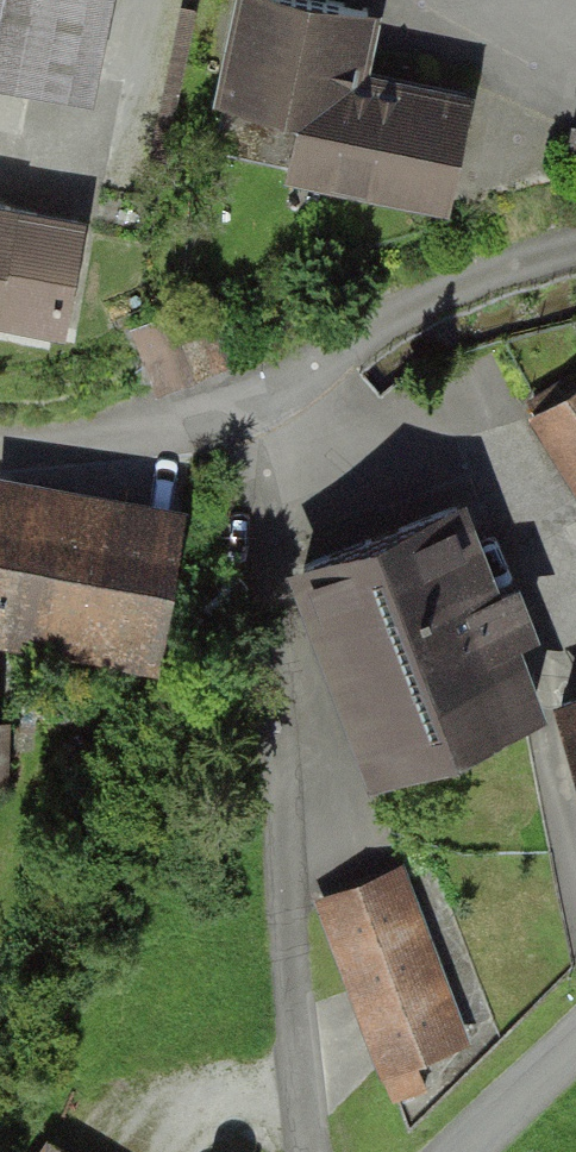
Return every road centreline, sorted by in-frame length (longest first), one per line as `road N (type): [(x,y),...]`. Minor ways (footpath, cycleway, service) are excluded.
road 1 (residential): [(311,1151),(290,983),(258,409)]
road 2 (residential): [(258,409),(444,296),(575,251)]
road 3 (residential): [(0,454),(258,409)]
road 4 (tertiary): [(575,1045),(464,1151)]

